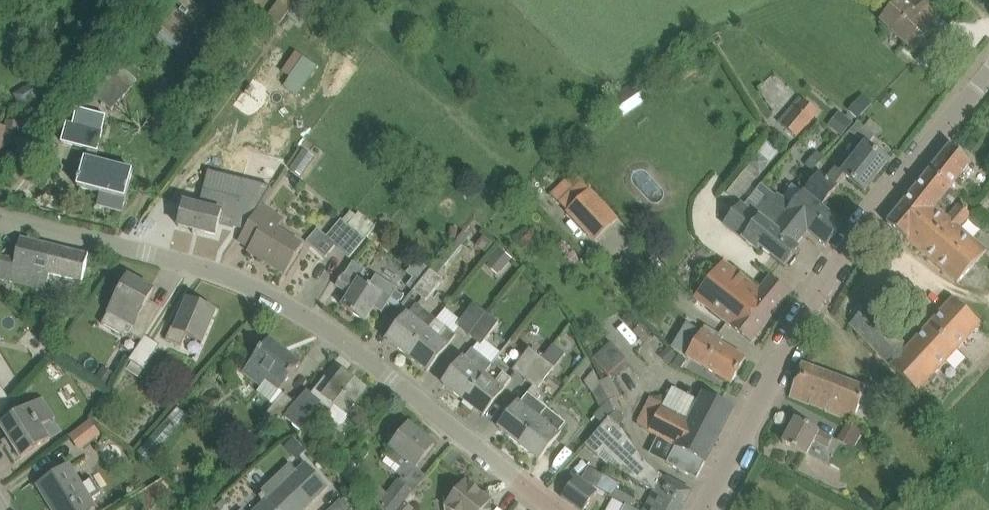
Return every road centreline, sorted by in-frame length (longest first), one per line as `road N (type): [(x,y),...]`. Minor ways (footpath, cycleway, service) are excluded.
road 1 (unclassified): [(558,509),(339,336),(269,296),(167,256),(0,214)]
road 2 (tertiary): [(706,509),(825,279),(988,71)]

